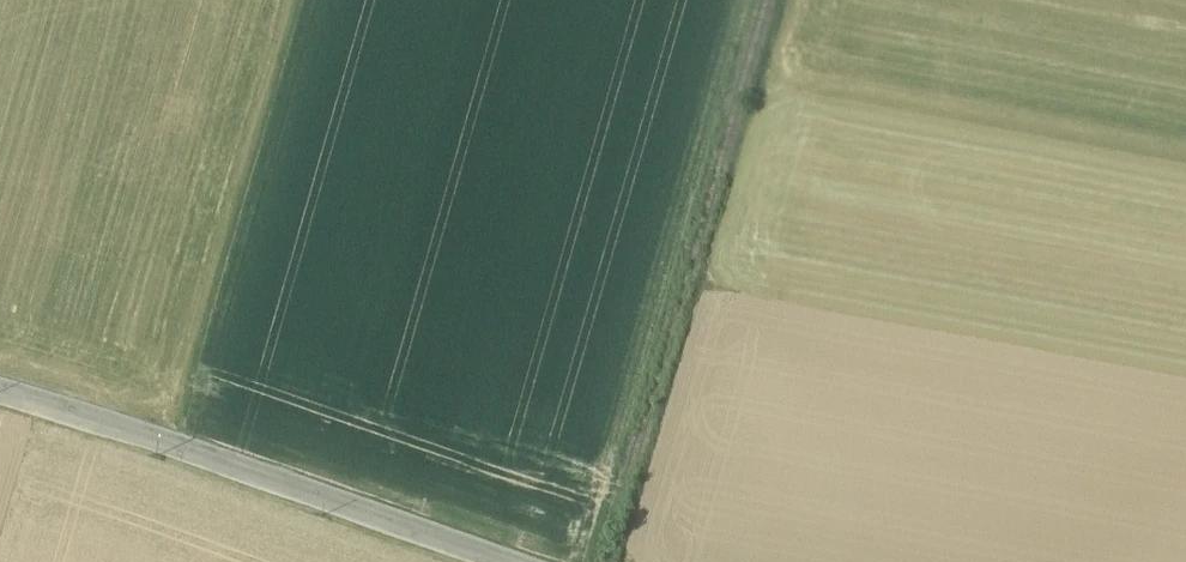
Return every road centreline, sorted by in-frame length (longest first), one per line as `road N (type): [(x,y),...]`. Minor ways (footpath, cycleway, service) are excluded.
road 1 (tertiary): [(0,390),(503,561)]

